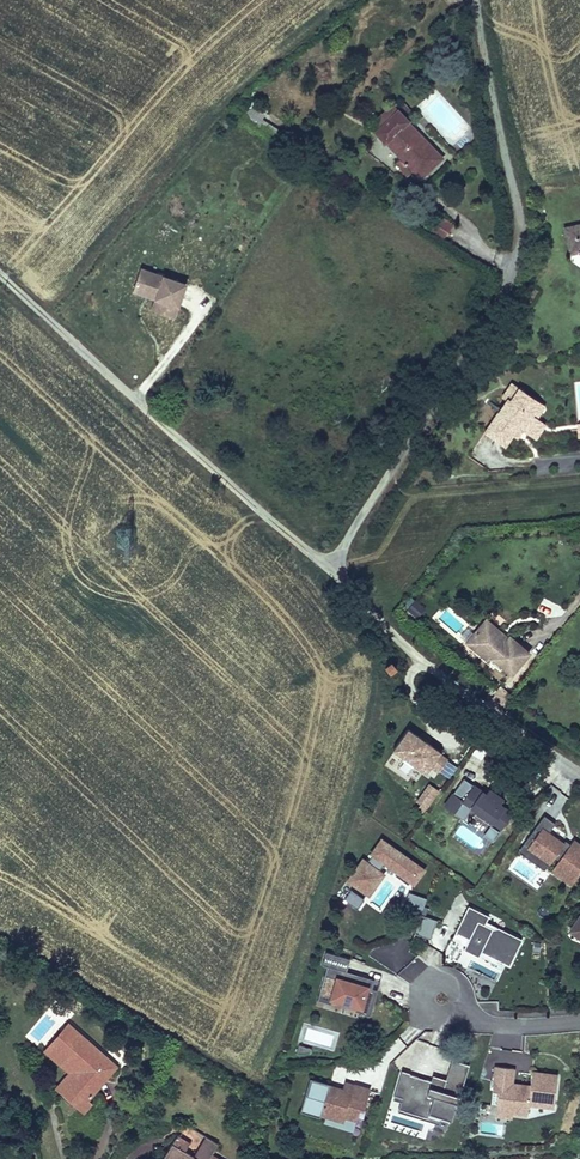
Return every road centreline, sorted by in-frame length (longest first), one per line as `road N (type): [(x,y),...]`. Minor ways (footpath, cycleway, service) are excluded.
road 1 (residential): [(579,774),(448,685),(340,575),(339,557),(510,295),(522,255)]
road 2 (track): [(0,274),(340,575)]
road 3 (track): [(477,0),(522,255)]
road 4 (residential): [(439,1001),(491,1025),(579,1023)]

